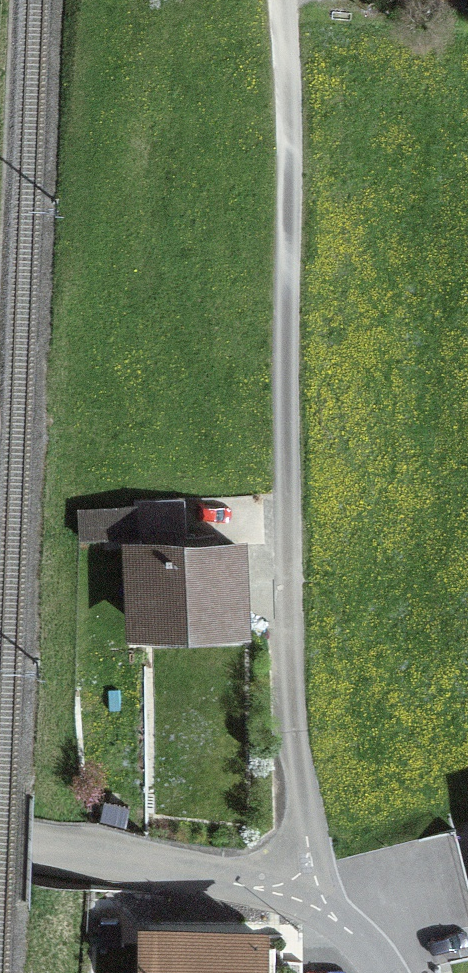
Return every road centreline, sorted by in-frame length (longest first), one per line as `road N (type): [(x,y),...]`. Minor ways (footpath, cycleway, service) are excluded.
road 1 (track): [(288,0),(296,739),(309,912)]
road 2 (track): [(382,972),(354,941),(309,912),(234,890),(0,854)]

